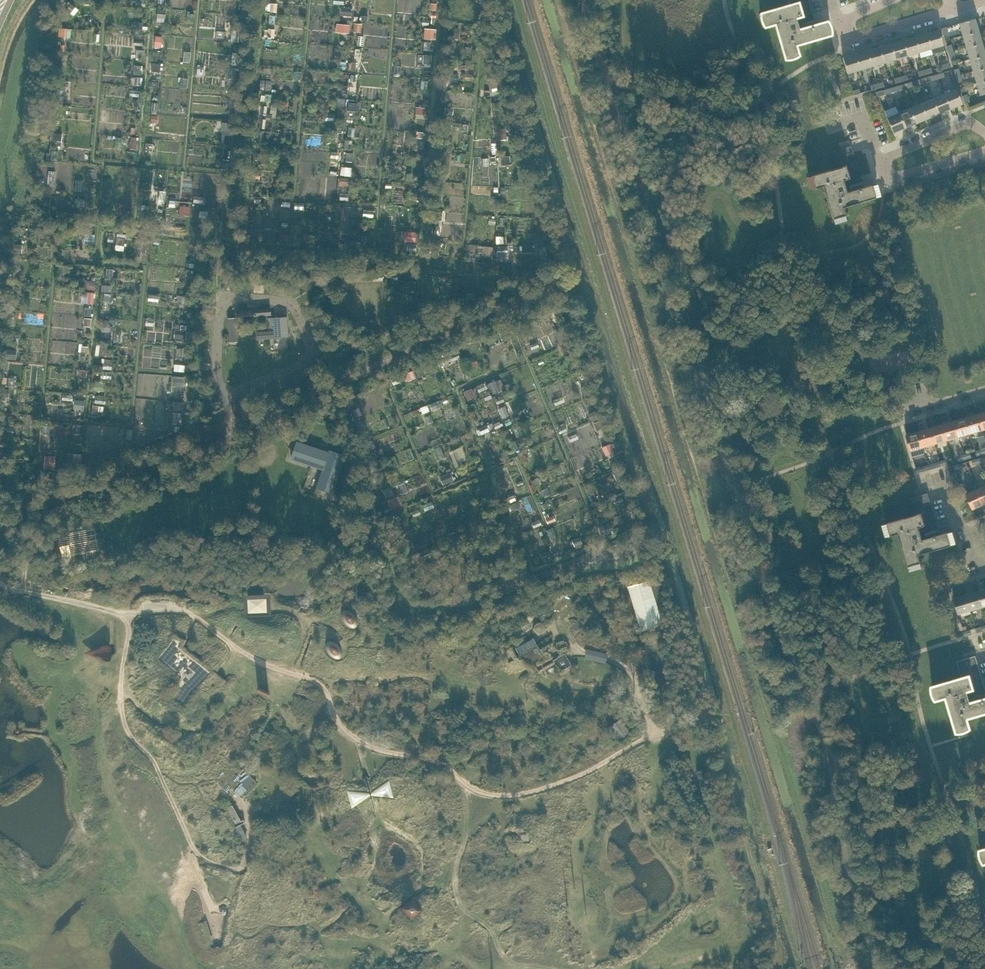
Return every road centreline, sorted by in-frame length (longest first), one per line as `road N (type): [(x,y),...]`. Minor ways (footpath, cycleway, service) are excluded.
road 1 (unclassified): [(0,528),(578,272)]
road 2 (residential): [(881,186),(871,154),(964,117),(984,133)]
road 3 (track): [(122,682),(150,716),(191,729),(232,700)]
road 4 (residential): [(956,8),(846,41),(840,22)]

